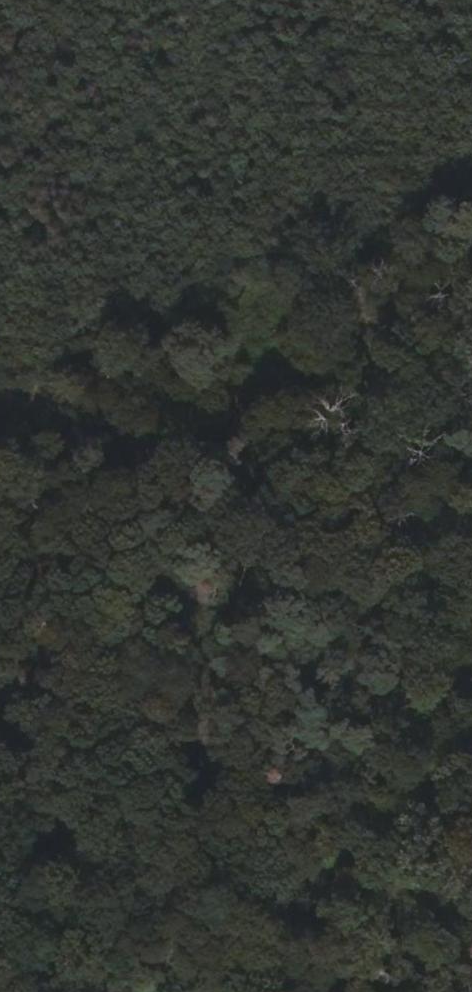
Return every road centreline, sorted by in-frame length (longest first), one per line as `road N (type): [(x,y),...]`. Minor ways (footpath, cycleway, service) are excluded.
road 1 (track): [(254,991),(471,757)]

